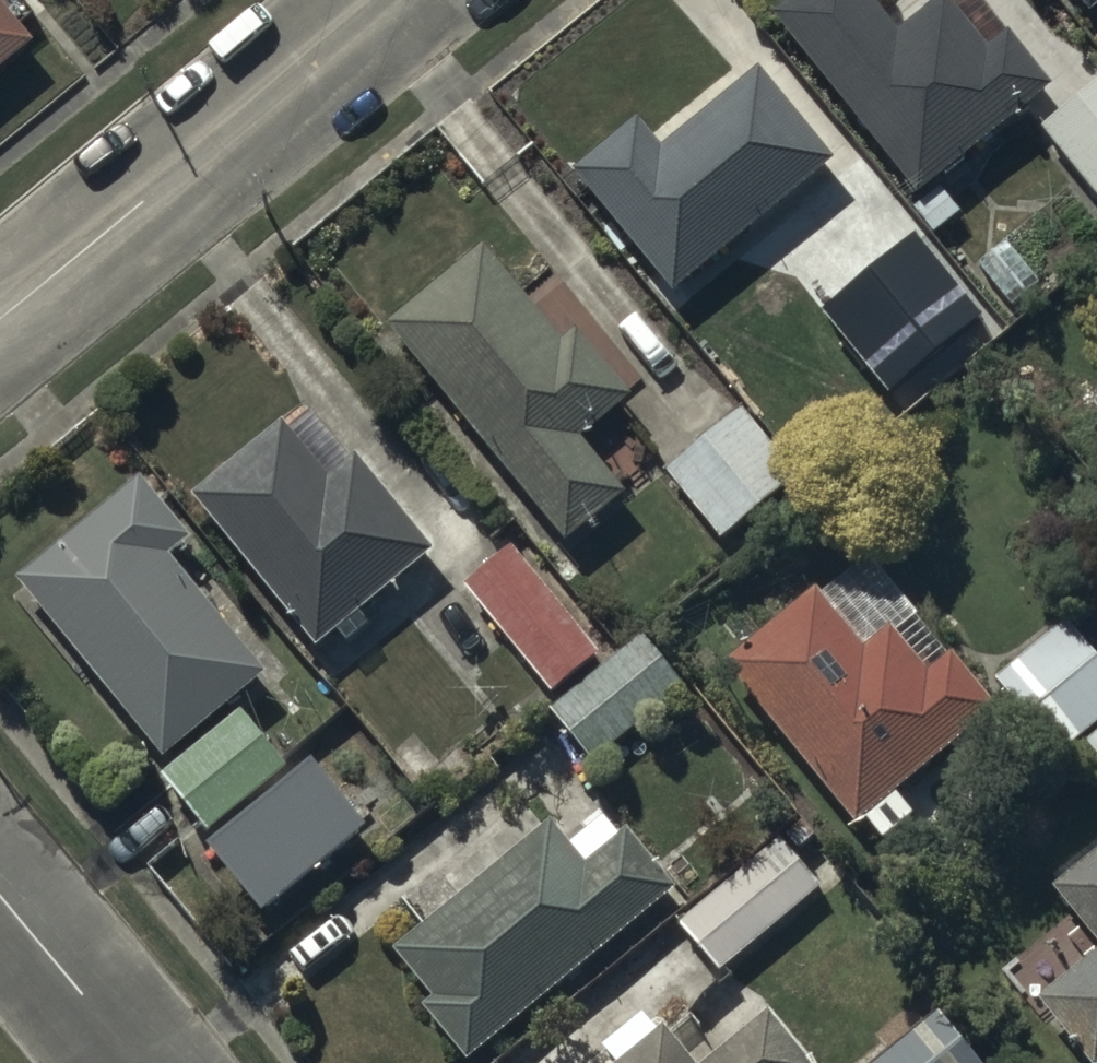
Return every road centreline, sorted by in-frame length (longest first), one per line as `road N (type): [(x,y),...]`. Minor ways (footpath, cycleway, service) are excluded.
road 1 (residential): [(0,329),(399,0)]
road 2 (residential): [(125,1062),(0,912)]

